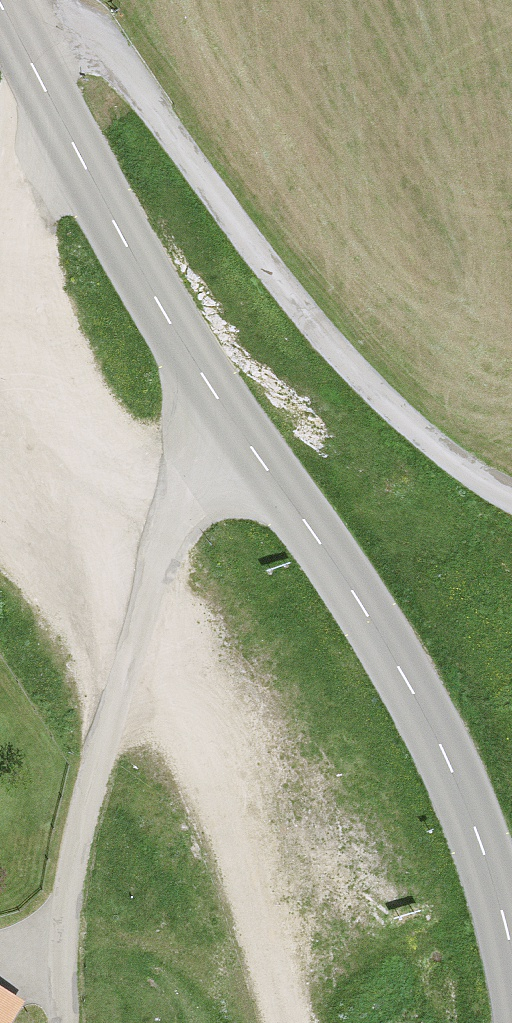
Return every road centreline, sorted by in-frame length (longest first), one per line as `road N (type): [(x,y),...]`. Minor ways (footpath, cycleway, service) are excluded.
road 1 (residential): [(13,23),(79,23),(106,36),(288,301),(411,433),(481,490),(511,502)]
road 2 (residential): [(223,411),(180,504),(83,804),(62,976),(65,1022)]
road 3 (secondary): [(511,946),(478,835),(426,717),(351,583),(223,411)]
road 4 (secondary): [(223,411),(13,23)]

